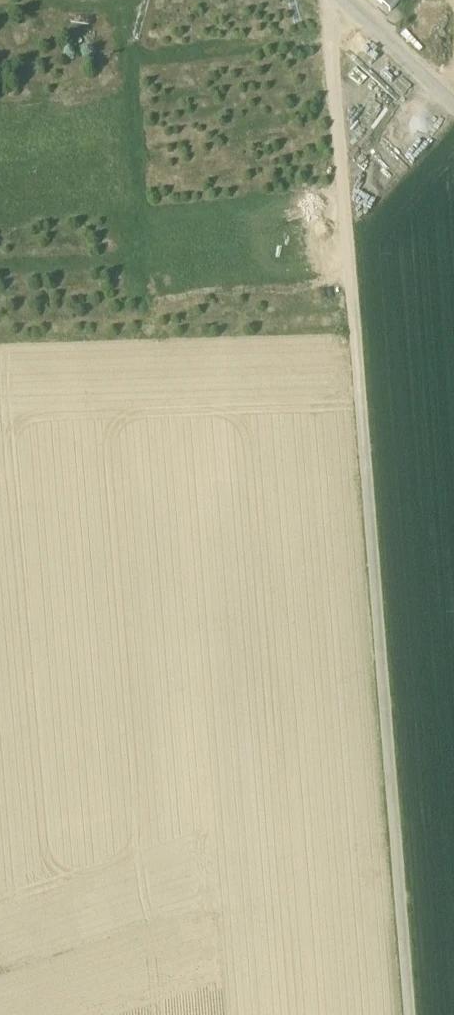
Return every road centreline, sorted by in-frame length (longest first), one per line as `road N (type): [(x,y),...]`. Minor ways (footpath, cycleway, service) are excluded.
road 1 (track): [(411,1014),(333,0)]
road 2 (residential): [(453,100),(342,0)]

